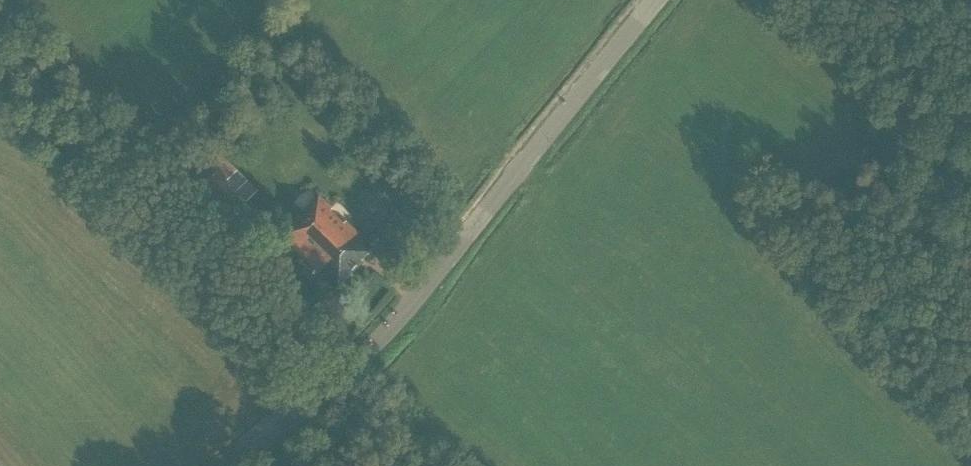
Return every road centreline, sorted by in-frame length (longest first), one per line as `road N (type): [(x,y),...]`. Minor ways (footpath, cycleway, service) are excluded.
road 1 (unclassified): [(235,465),(408,310),(659,0)]
road 2 (track): [(0,70),(330,386)]

